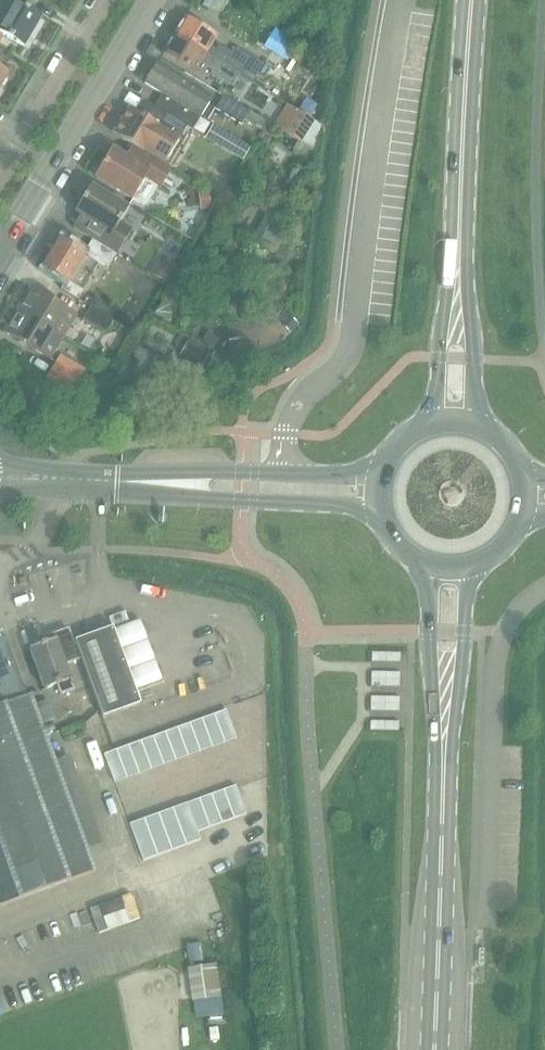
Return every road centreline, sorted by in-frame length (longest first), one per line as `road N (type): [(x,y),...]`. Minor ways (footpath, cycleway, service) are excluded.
road 1 (residential): [(0,252),(158,0)]
road 2 (secondary): [(435,1049),(443,763)]
road 3 (tertiary): [(381,469),(171,473),(118,483)]
road 4 (tertiary): [(118,483),(169,495),(379,509)]
road 5 (secondary): [(459,261),(475,0)]
road 6 (residential): [(109,0),(0,177)]
road 7 (secondary): [(422,564),(443,763)]
road 8 (secondary): [(443,763),(475,566)]
road 9 (secondary): [(476,423),(474,336),(459,261)]
road 10 (secondary): [(459,261),(441,332),(433,421)]

